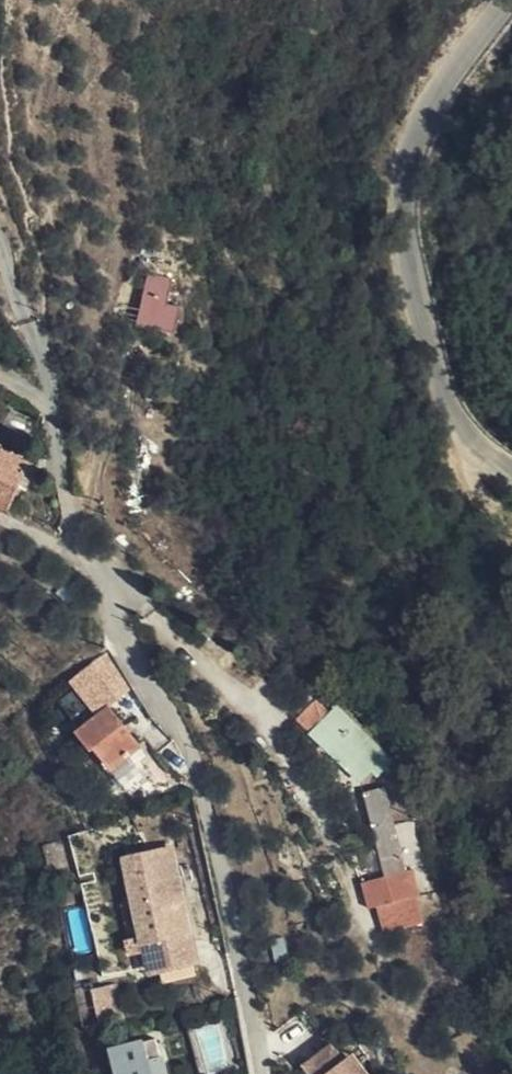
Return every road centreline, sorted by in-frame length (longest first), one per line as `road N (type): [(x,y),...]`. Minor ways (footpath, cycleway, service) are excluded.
road 1 (residential): [(259,1073),(199,775),(178,725),(120,636),(98,567),(70,517),(51,380),(0,241)]
road 2 (tertiary): [(511,473),(456,426),(402,256),(405,182),(425,109),(511,0)]
road 3 (track): [(51,380),(48,272),(6,146),(9,0)]

